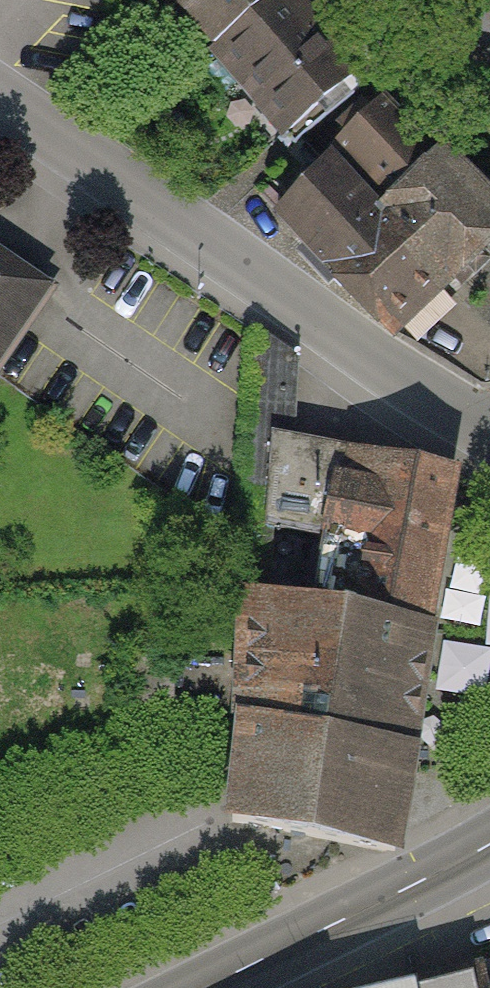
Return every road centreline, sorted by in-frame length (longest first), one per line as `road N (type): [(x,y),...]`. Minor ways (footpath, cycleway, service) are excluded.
road 1 (residential): [(489,435),(0,98)]
road 2 (secondary): [(208,987),(489,846)]

